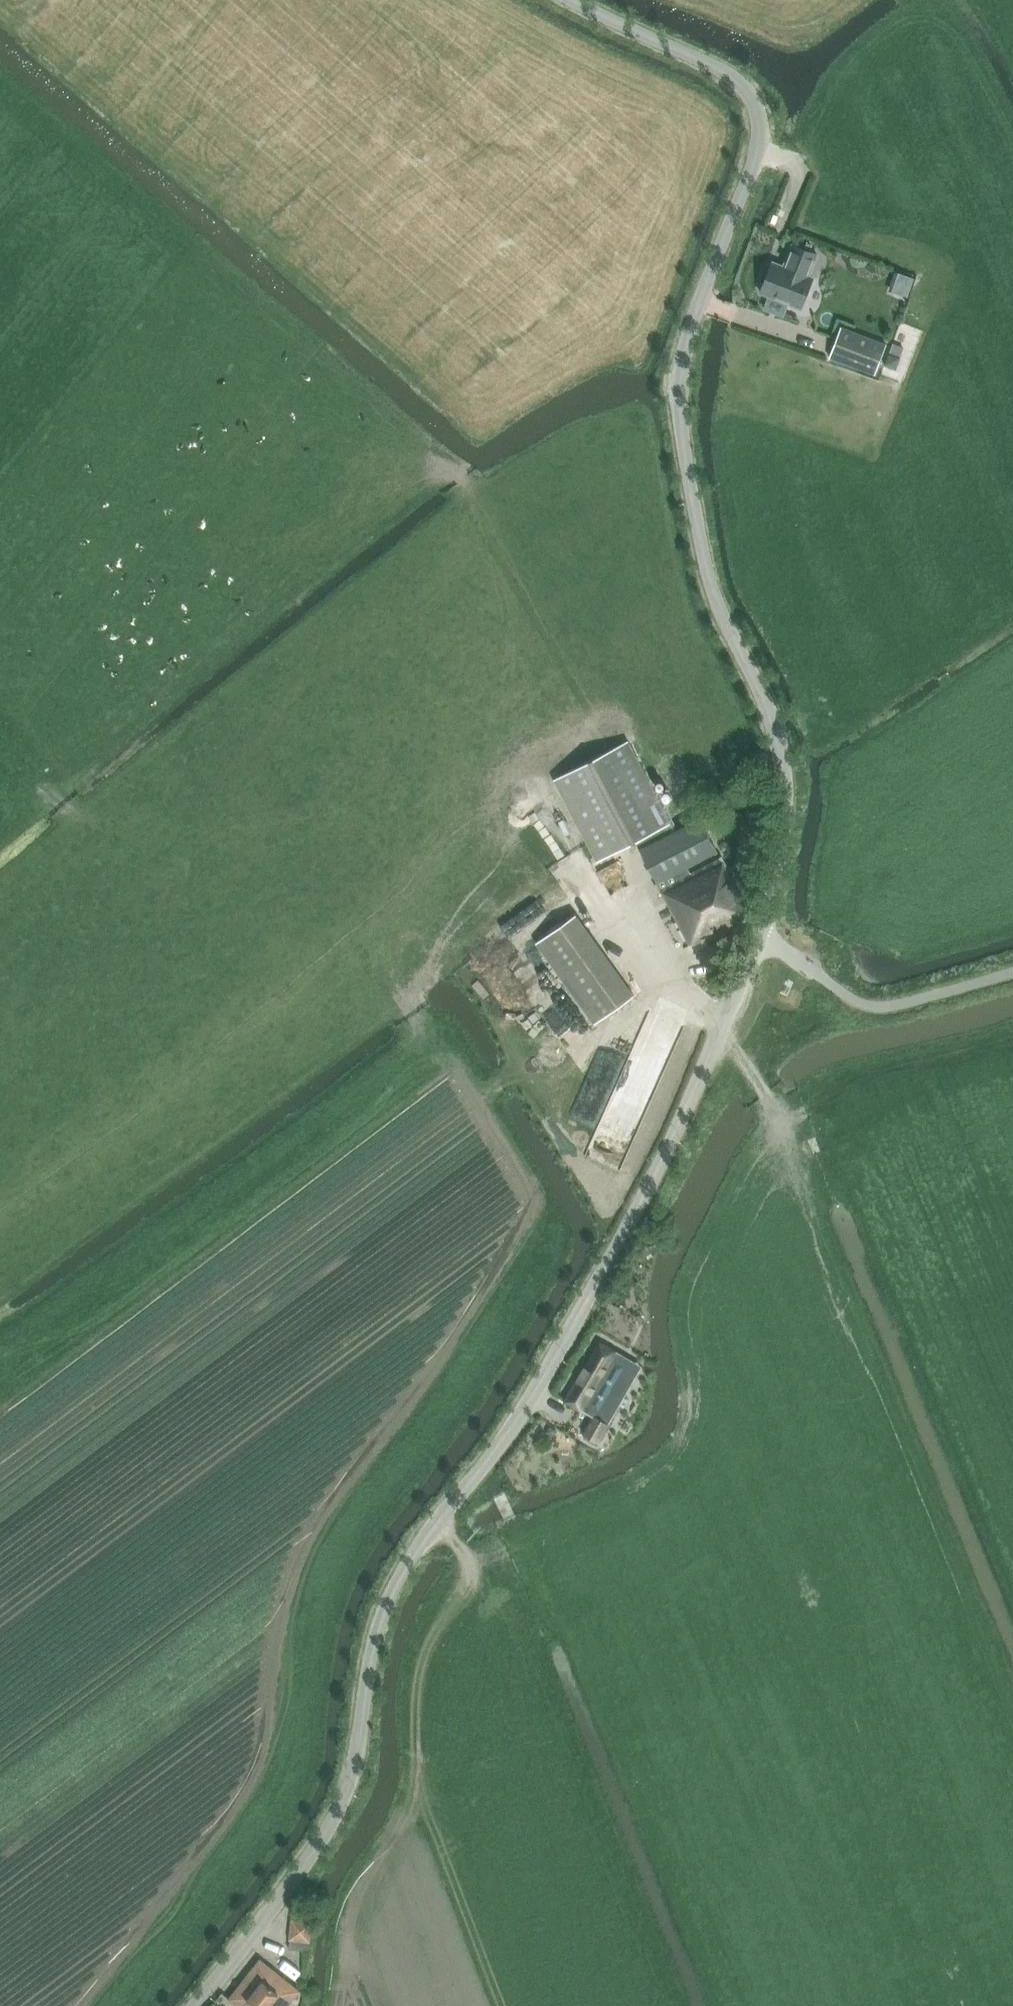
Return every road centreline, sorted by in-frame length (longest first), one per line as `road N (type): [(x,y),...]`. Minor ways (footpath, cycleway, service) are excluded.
road 1 (unclassified): [(195,2005),(334,1818),(355,1766),(370,1659),(394,1588),(529,1404),(645,1192),(761,939),(788,811),(769,709),(708,565),(681,406),(686,345),(755,154),(757,110),(729,75),(576,0)]

